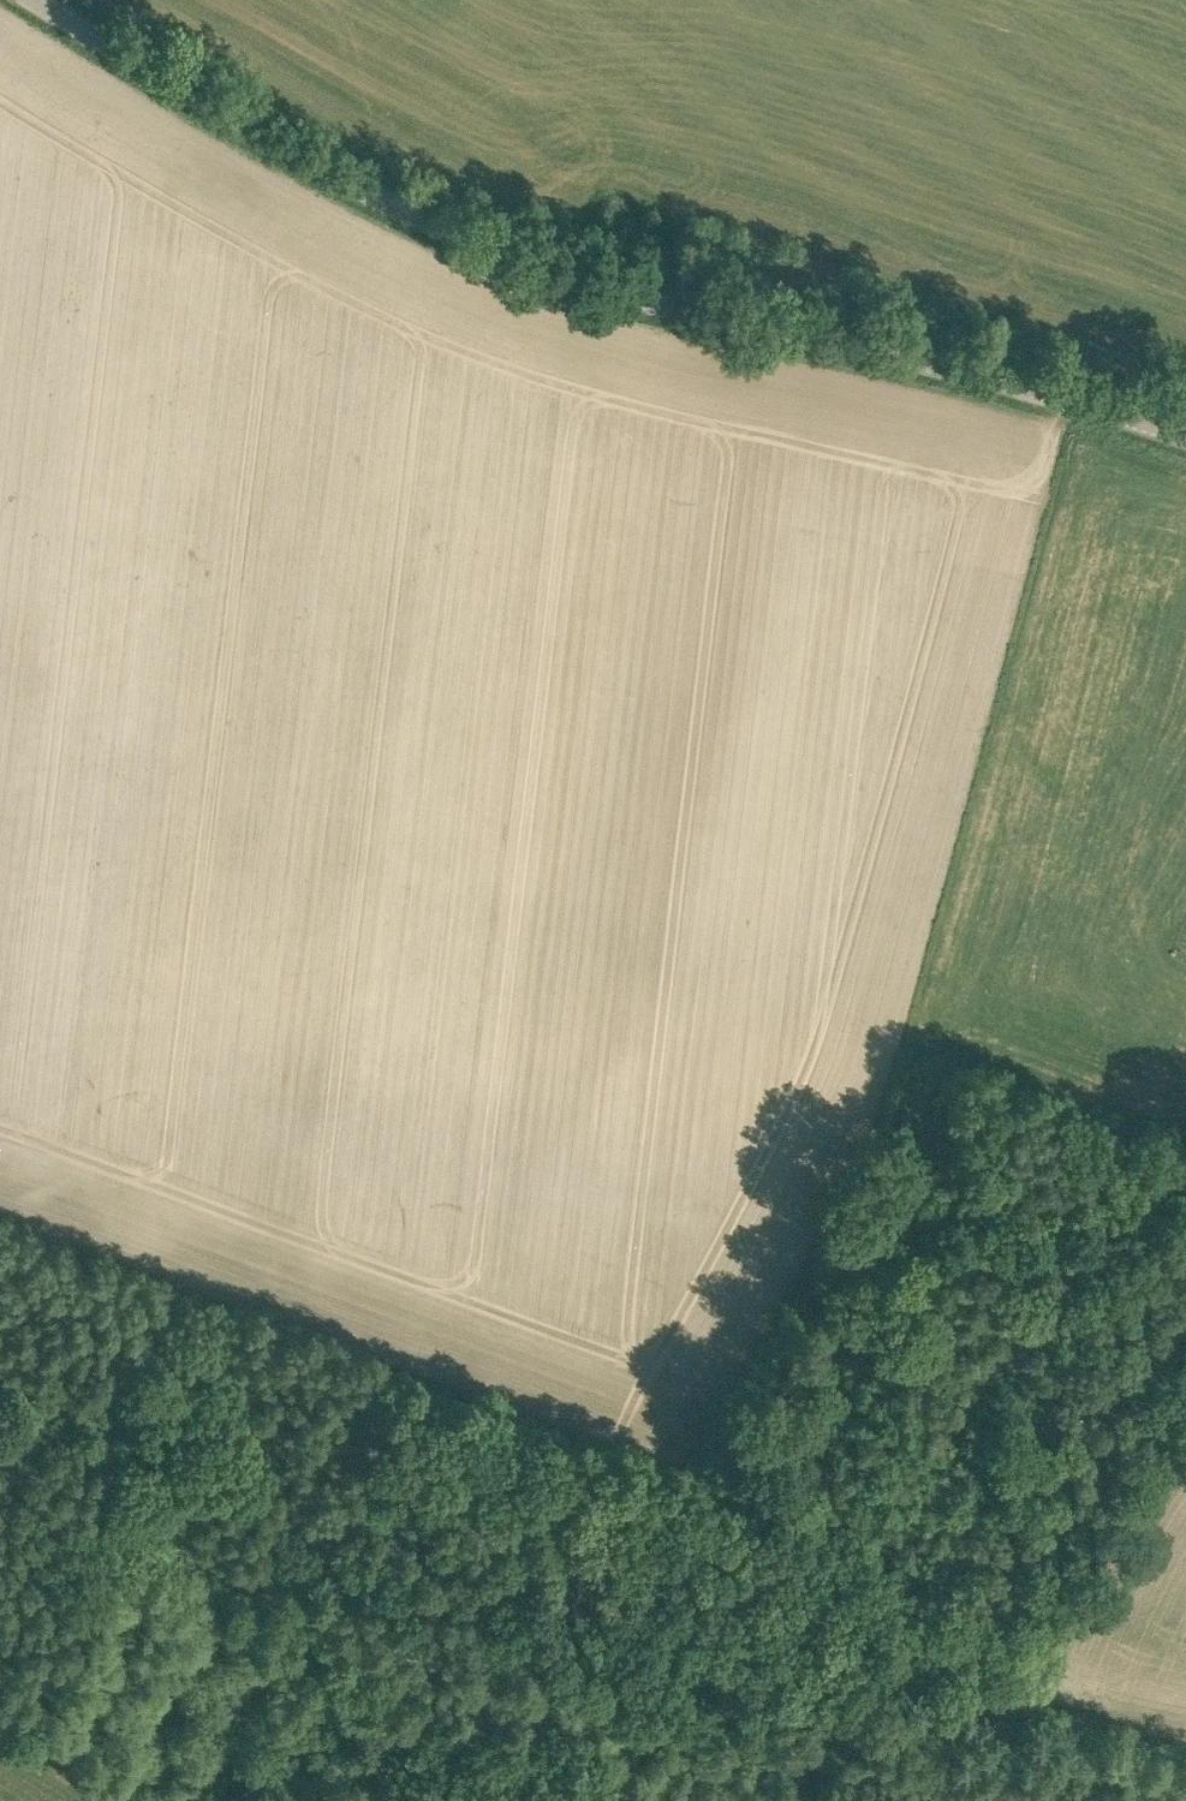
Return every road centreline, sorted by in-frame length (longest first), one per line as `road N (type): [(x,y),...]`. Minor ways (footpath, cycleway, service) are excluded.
road 1 (tertiary): [(1185,440),(977,377),(624,299),(527,266),(333,175),(34,0)]

